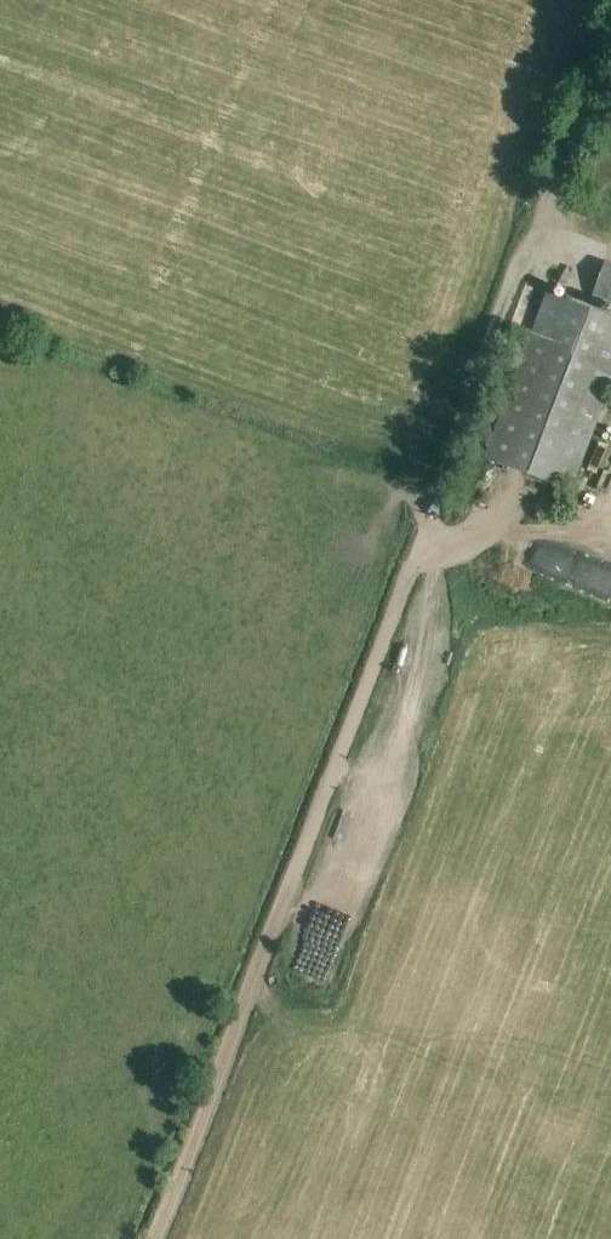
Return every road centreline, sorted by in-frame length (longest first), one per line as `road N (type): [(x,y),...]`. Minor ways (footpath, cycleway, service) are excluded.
road 1 (track): [(610,29),(503,317)]

